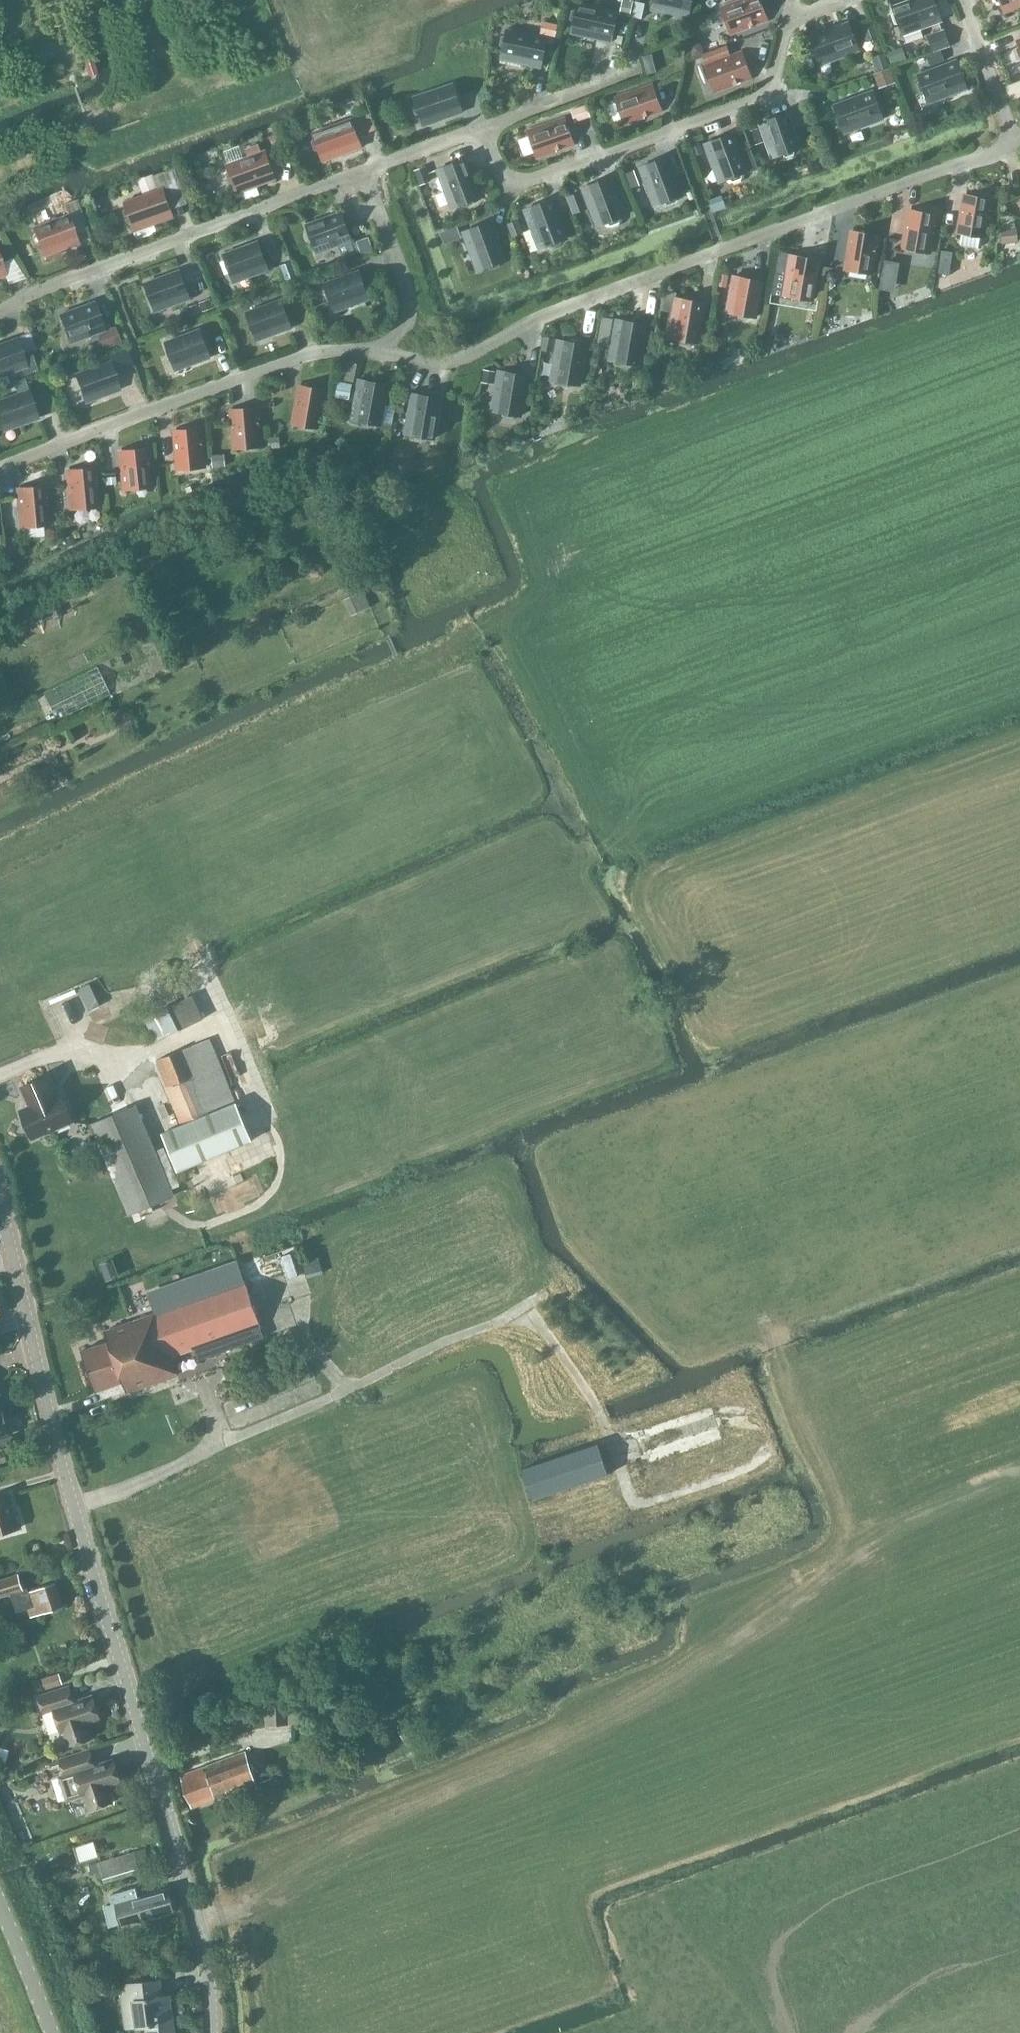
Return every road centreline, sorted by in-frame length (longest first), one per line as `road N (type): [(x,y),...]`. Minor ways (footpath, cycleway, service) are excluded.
road 1 (track): [(1019,1479),(921,1516),(555,1747),(288,1859),(240,1907),(198,1917)]
road 2 (track): [(1019,341),(537,524),(554,573),(536,603),(508,616),(594,794),(647,874)]
road 3 (tertiary): [(214,2032),(198,1917),(75,1510),(0,1217)]
road 4 (track): [(508,616),(0,860)]
road 5 (unclassified): [(0,1899),(53,2032)]

